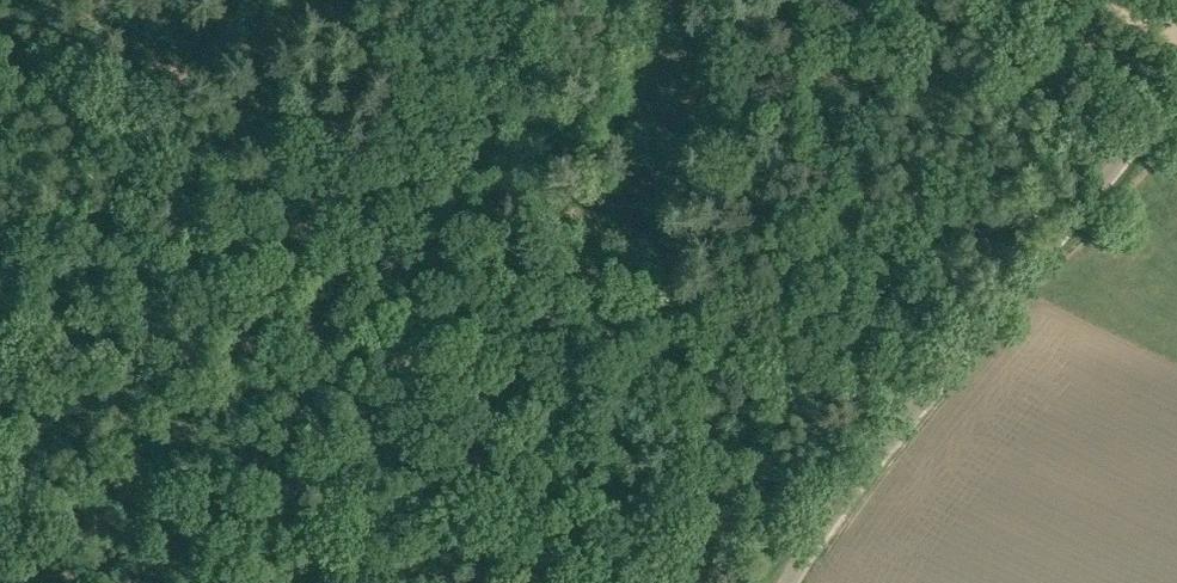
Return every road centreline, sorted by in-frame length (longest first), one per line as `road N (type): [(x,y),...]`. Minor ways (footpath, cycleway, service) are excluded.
road 1 (unclassified): [(790,582),(856,484),(1176,89)]

